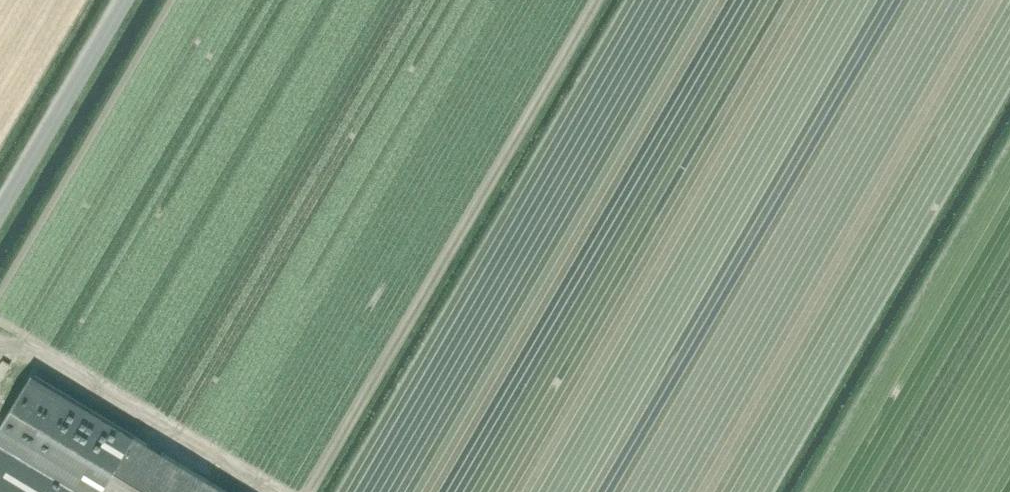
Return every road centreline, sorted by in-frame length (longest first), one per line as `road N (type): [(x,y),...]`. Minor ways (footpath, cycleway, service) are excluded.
road 1 (unclassified): [(0,235),(139,0)]

